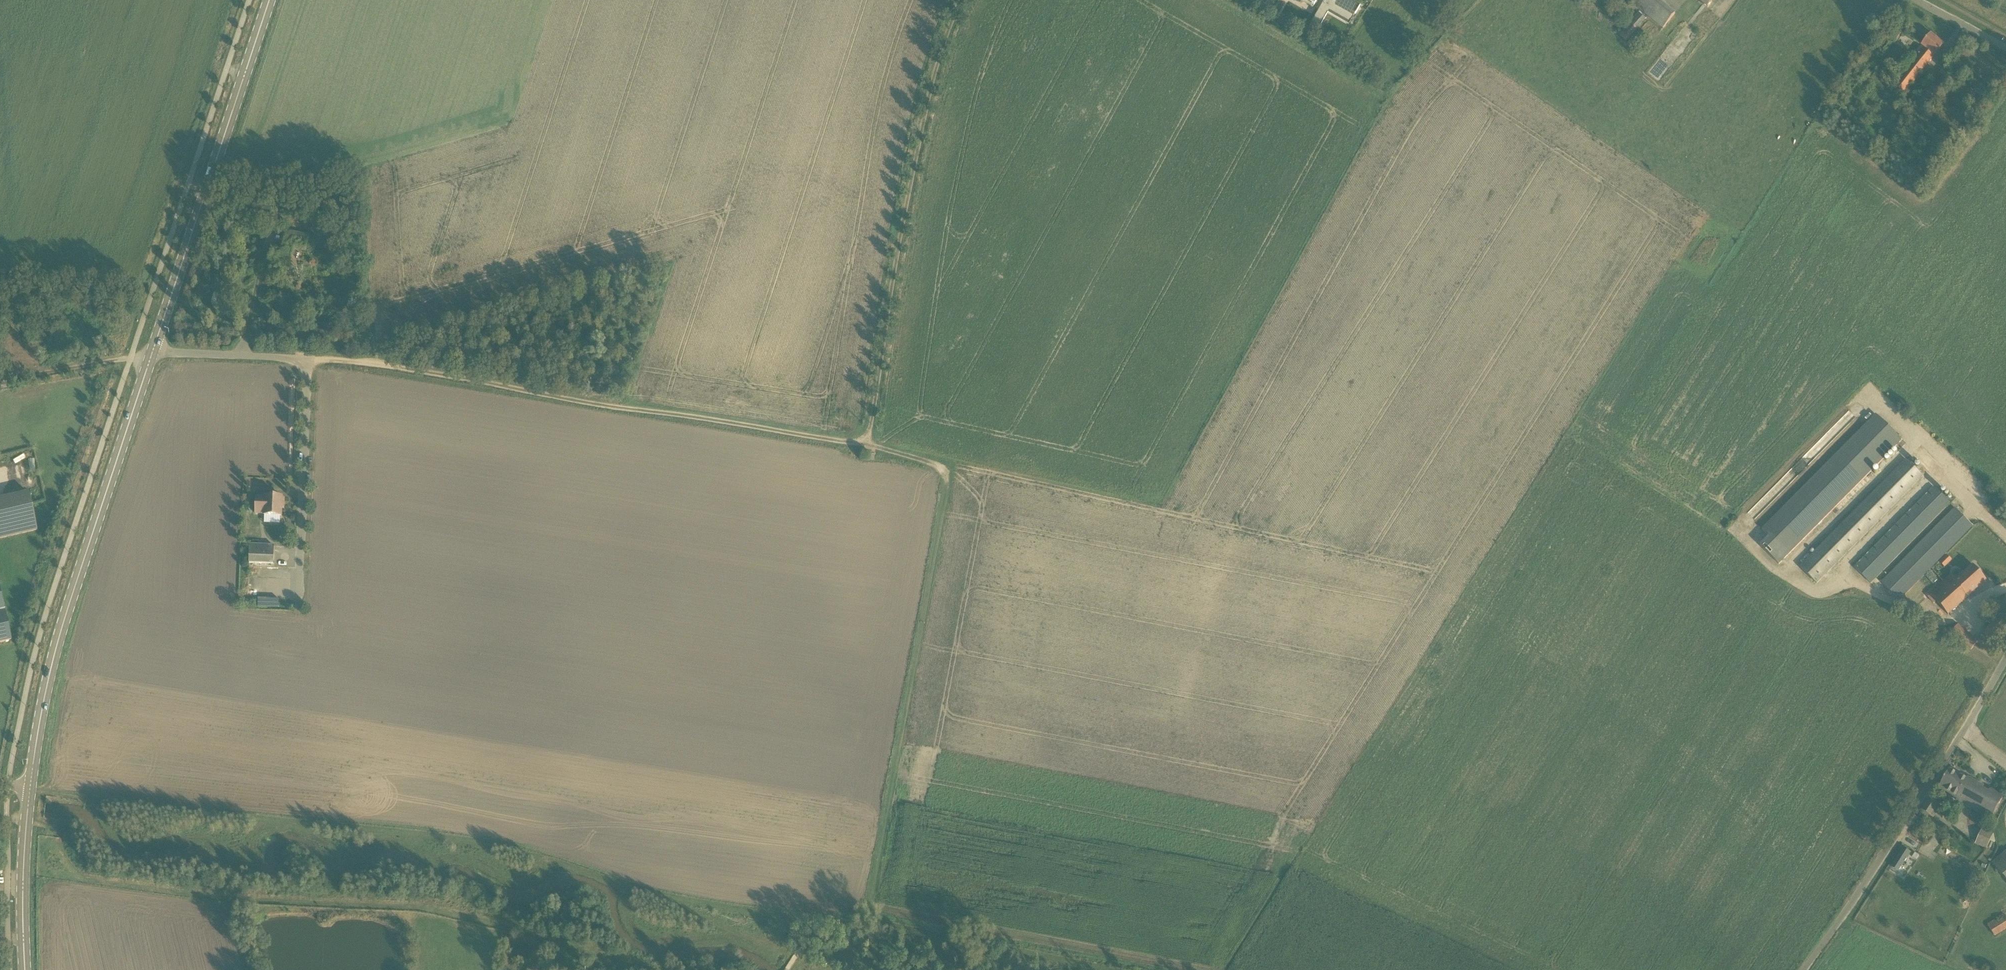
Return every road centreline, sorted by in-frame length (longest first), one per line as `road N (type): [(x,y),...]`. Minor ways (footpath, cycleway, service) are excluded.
road 1 (primary): [(30,787),(54,662),(274,0)]
road 2 (track): [(155,349),(351,359),(608,406),(864,438)]
road 3 (track): [(865,925),(948,484),(937,466),(864,438)]
road 4 (track): [(864,438),(922,124),(960,0)]
road 5 (unclassified): [(1798,969),(1941,769),(2005,656)]
road 6 (primary): [(26,969),(30,787)]
road 7 (track): [(155,349),(0,380)]

